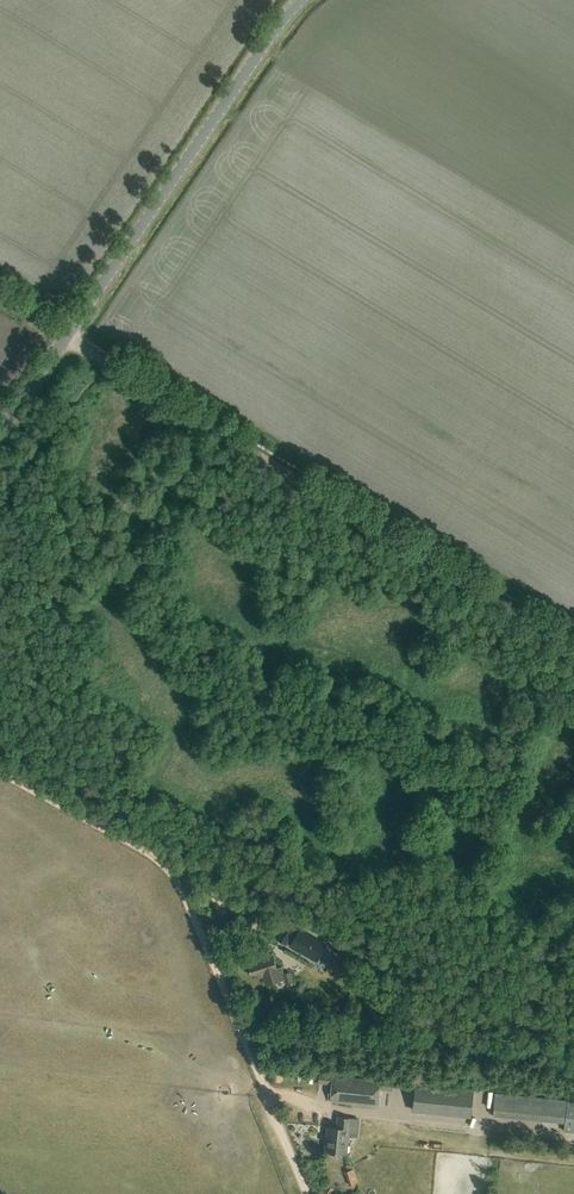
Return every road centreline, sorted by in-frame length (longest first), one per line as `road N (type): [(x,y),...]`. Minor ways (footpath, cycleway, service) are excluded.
road 1 (track): [(573,644),(67,335)]
road 2 (track): [(309,1193),(170,871),(0,772)]
road 3 (unclassified): [(0,434),(299,0)]

